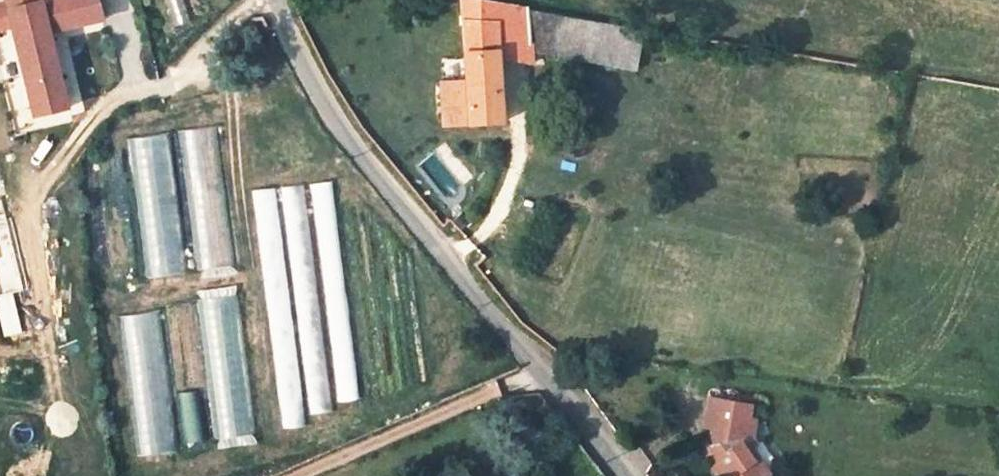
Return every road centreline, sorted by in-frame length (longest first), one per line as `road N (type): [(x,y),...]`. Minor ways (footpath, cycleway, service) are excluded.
road 1 (unclassified): [(620,475),(339,126),(278,0)]

